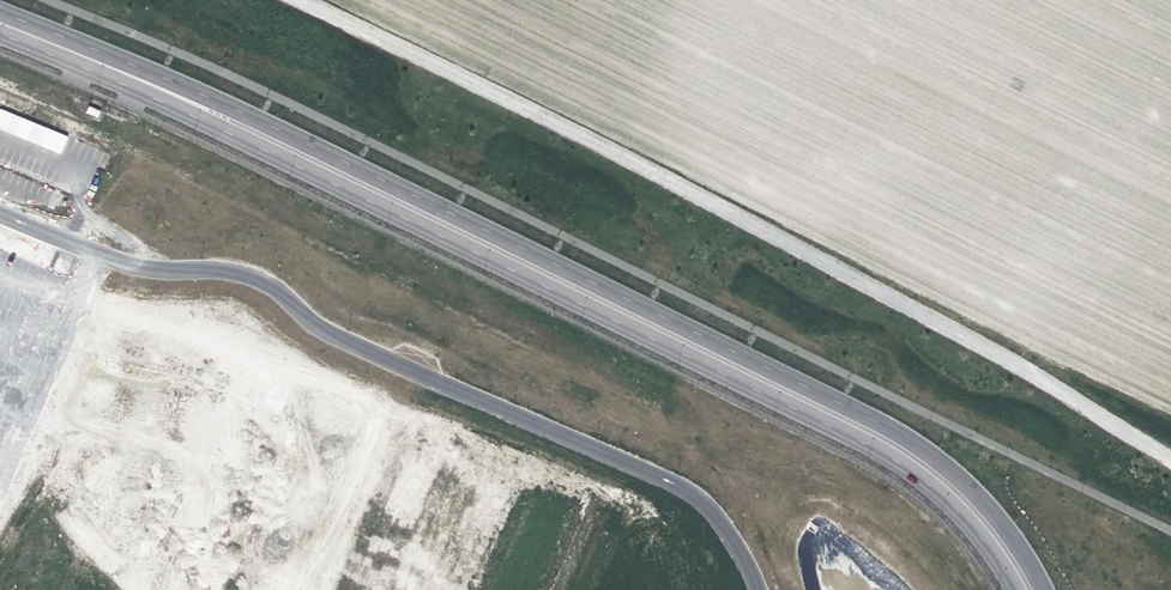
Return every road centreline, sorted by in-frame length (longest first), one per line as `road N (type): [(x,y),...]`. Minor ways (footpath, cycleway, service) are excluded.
road 1 (unclassified): [(1043,589),(1030,560),(974,495),(905,435),(138,62),(0,7)]
road 2 (unclassified): [(0,34),(125,85),(871,445),(956,510),(1017,589)]
road 3 (track): [(304,0),(771,231),(1170,462)]
road 4 (unclassified): [(755,589),(757,566),(676,487),(334,337),(259,279),(106,257),(0,213)]

